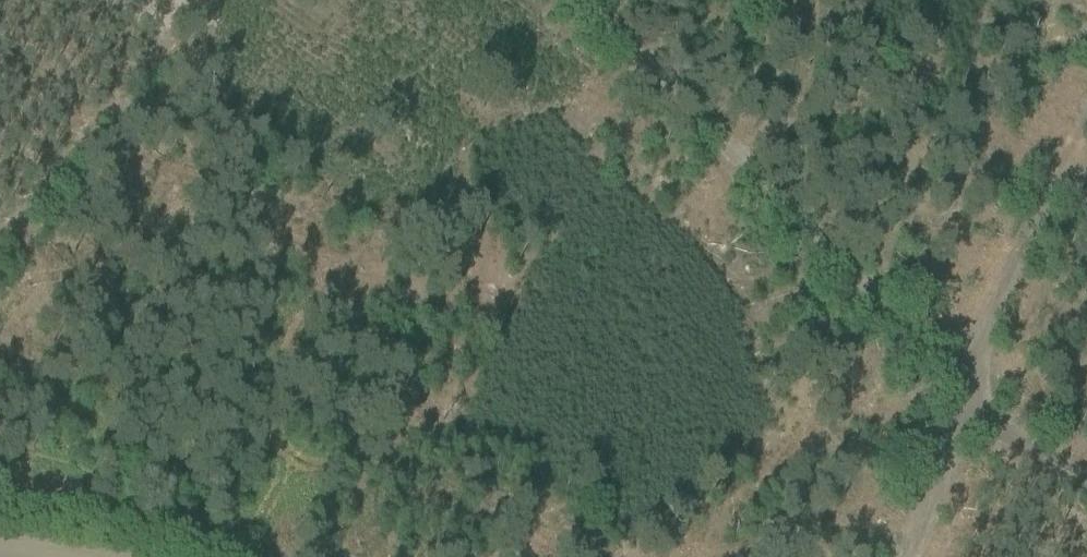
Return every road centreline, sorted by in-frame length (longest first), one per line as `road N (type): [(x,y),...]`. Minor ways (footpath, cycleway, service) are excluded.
road 1 (track): [(1086,136),(958,402),(569,0)]
road 2 (track): [(1086,513),(1054,491),(991,415),(958,402)]
road 3 (track): [(895,556),(958,402)]
road 4 (track): [(207,0),(172,40),(110,0)]

